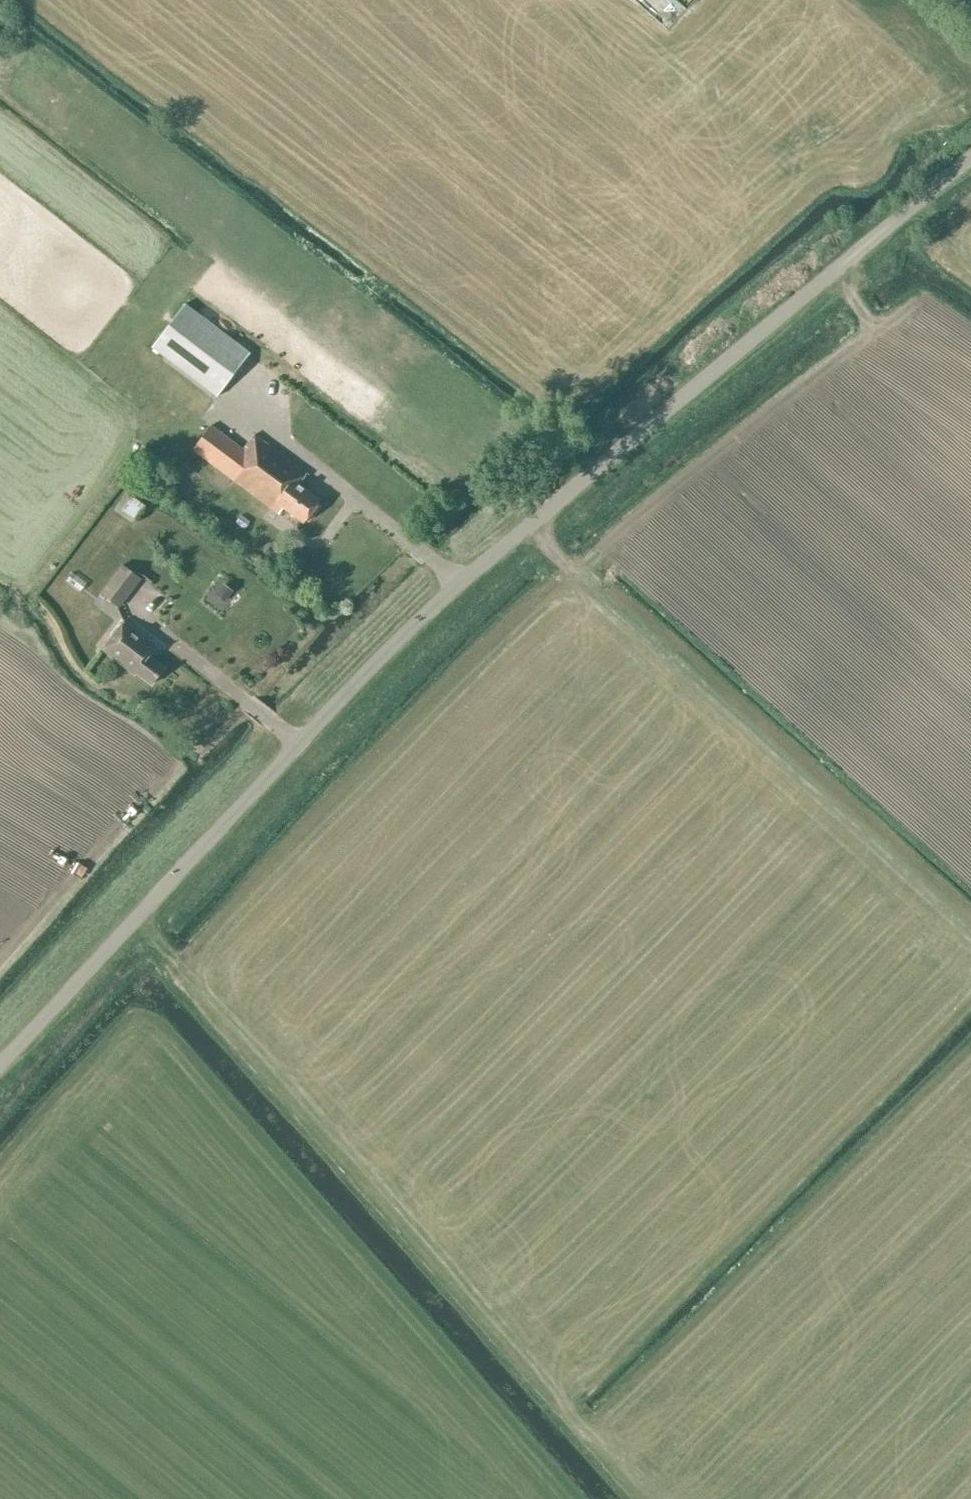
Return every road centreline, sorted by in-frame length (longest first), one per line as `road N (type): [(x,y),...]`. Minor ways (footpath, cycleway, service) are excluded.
road 1 (unclassified): [(0,1068),(299,744),(458,586),(970,162)]

